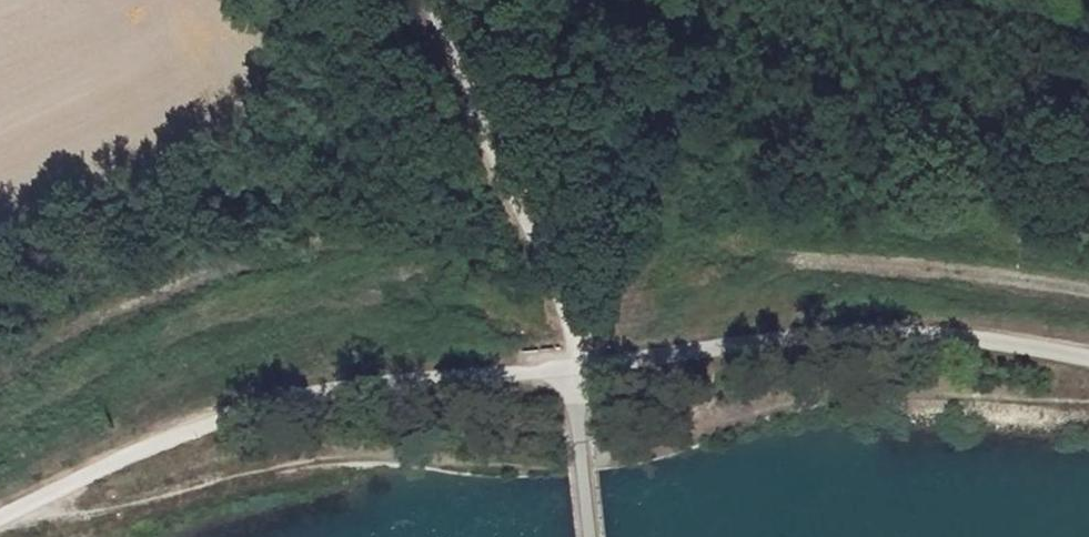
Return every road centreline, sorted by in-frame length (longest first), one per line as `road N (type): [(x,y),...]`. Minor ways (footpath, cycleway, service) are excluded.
road 1 (track): [(574,367),(558,289),(425,0)]
road 2 (track): [(1088,290),(794,258)]

